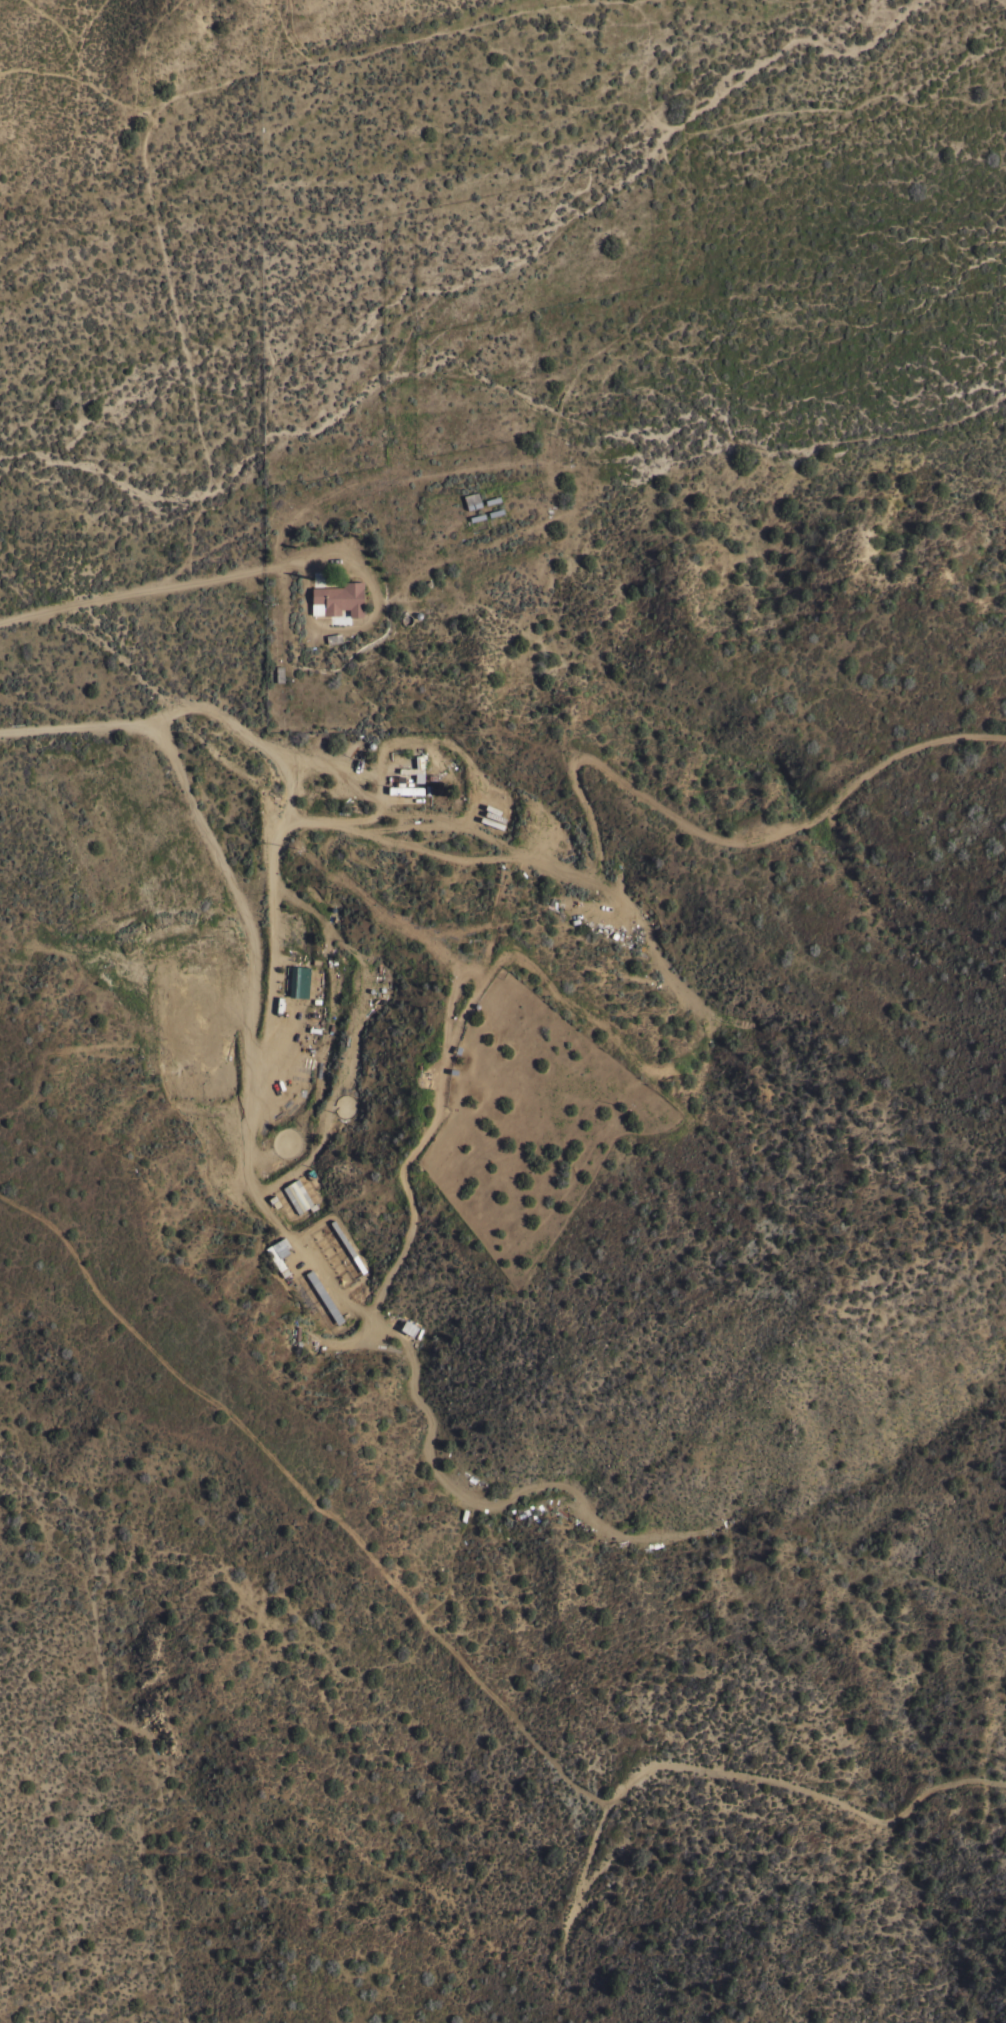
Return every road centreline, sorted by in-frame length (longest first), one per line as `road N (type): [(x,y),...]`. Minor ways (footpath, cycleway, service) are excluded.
road 1 (residential): [(157,723),(179,707),(202,707),(294,764),(263,971),(157,723)]
road 2 (residential): [(0,624),(260,572)]
road 3 (residential): [(0,731),(157,723)]

